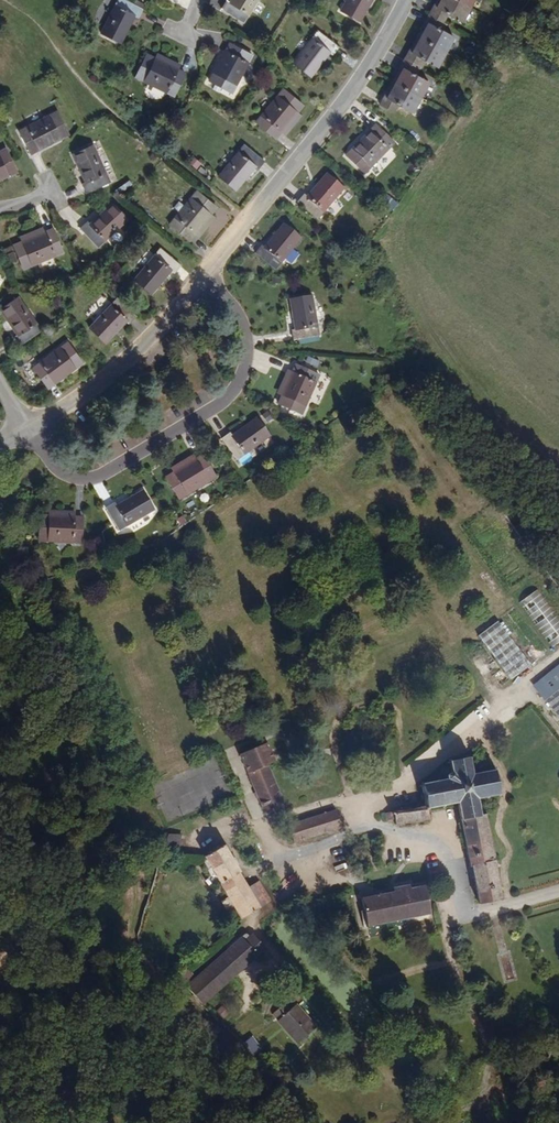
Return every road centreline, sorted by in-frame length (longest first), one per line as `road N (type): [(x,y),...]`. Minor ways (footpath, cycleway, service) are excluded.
road 1 (residential): [(27,431),(67,475),(101,477),(234,394),(253,362),(253,336),(213,276)]
road 2 (residential): [(213,276),(366,81),(411,0)]
road 3 (unclassified): [(276,859),(366,831),(420,836),(452,867),(465,915),(558,889)]
road 4 (track): [(252,223),(110,111),(46,36),(0,0)]
road 5 (track): [(88,1122),(62,1071),(66,1002),(45,874),(0,814)]
road 6 (residential): [(27,431),(77,408),(133,361),(213,276)]

